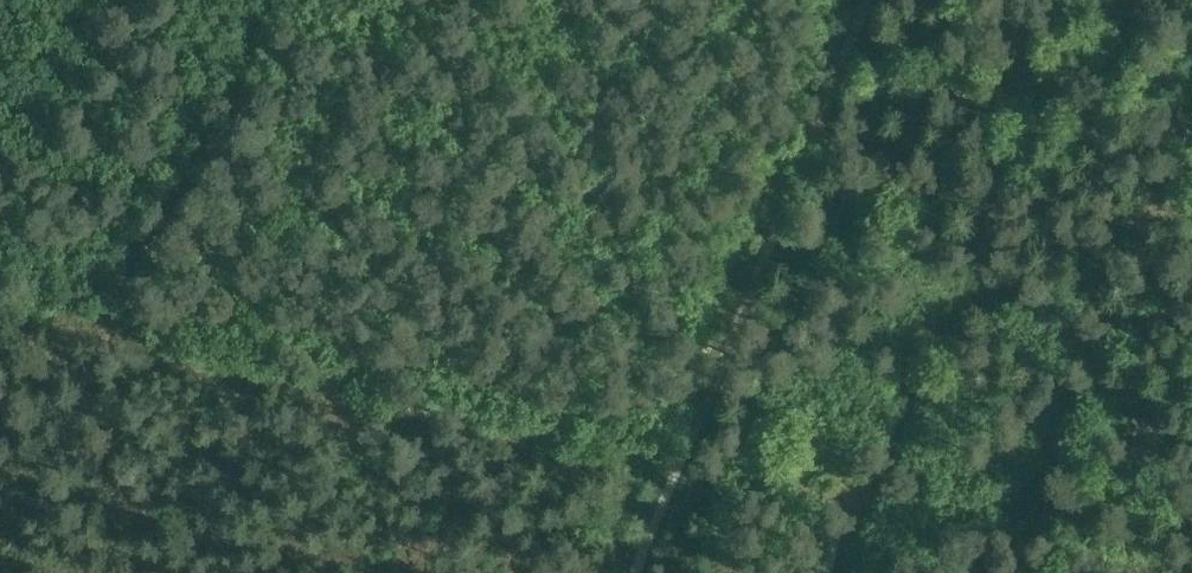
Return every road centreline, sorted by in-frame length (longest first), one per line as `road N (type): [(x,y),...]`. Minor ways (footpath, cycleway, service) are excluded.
road 1 (track): [(649,572),(878,0)]

